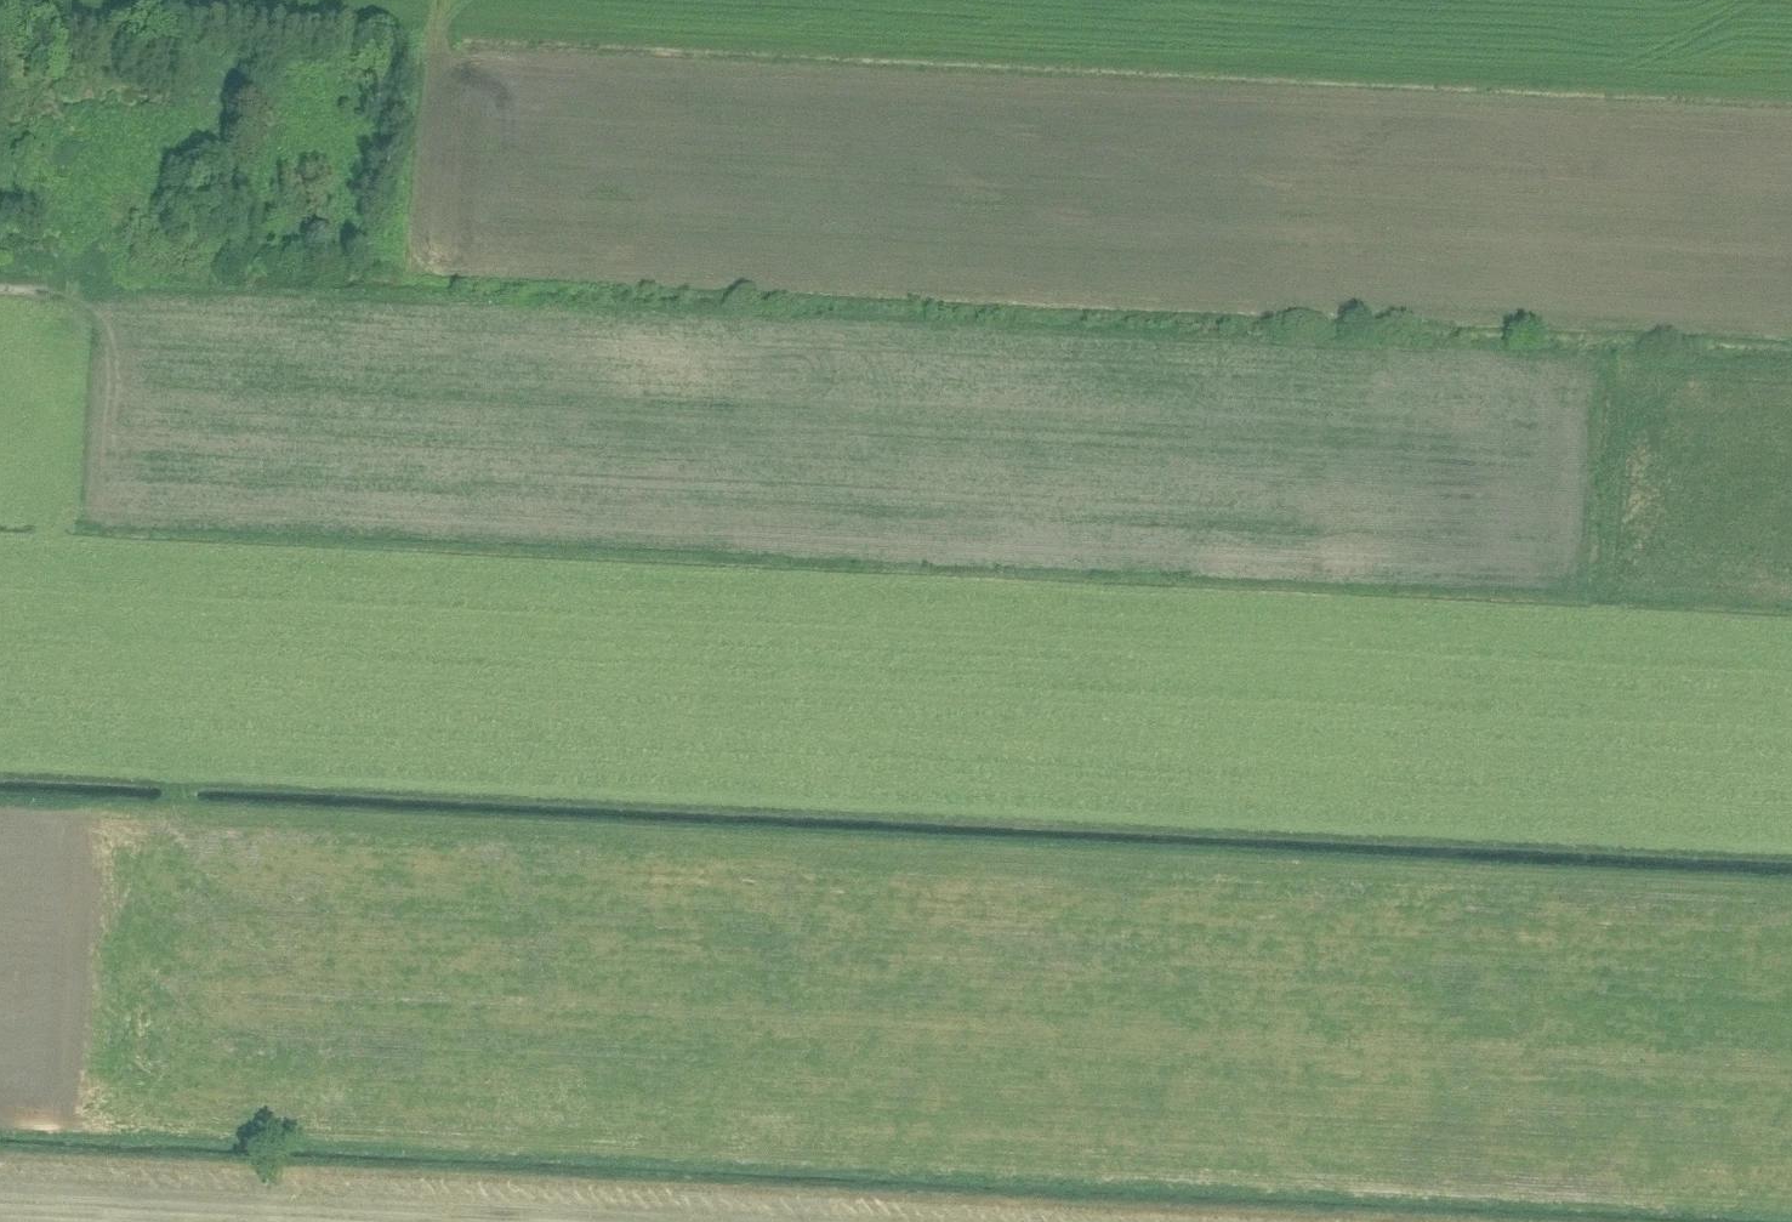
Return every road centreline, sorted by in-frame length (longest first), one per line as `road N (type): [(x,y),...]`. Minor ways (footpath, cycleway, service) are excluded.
road 1 (track): [(1591,657),(1600,795),(1584,1221)]
road 2 (track): [(0,289),(71,289),(78,245),(78,201),(62,182),(0,177)]

